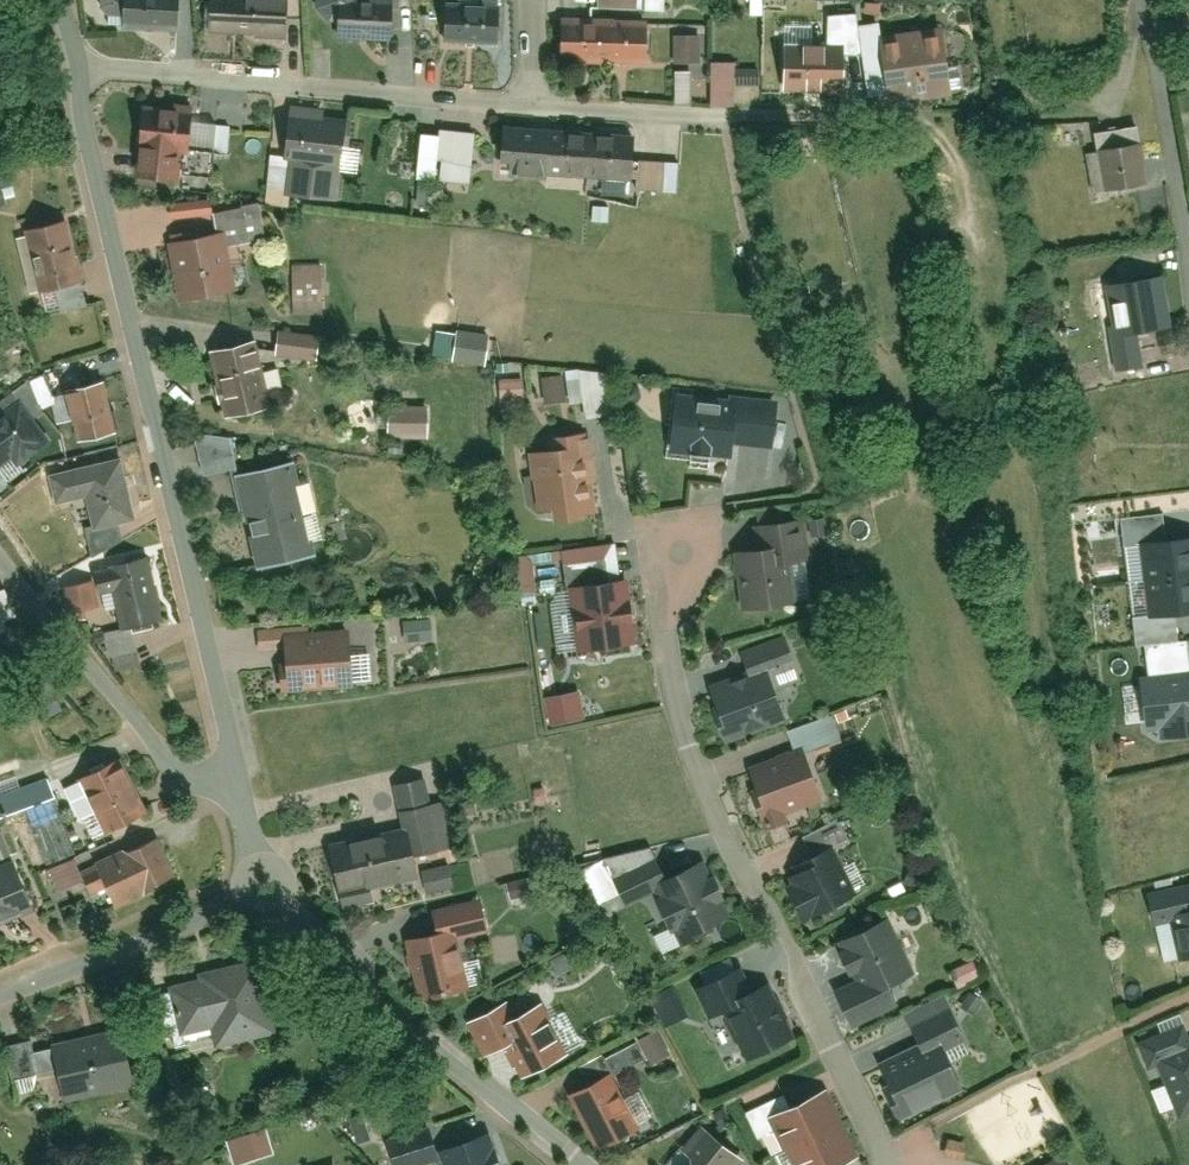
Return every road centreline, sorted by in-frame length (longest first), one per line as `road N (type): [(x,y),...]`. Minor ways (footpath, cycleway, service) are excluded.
road 1 (residential): [(85,69),(166,471),(242,779)]
road 2 (residential): [(893,1164),(696,757),(670,650),(674,571)]
road 3 (residential): [(538,0),(533,98),(493,110),(85,69)]
road 4 (residential): [(264,870),(288,908),(436,1052),(569,1164)]
road 5 (residential): [(0,554),(179,772),(203,781),(242,779)]
road 6 (residential): [(264,870),(73,968),(0,997)]
road 7 (residential): [(1143,0),(1188,236)]

